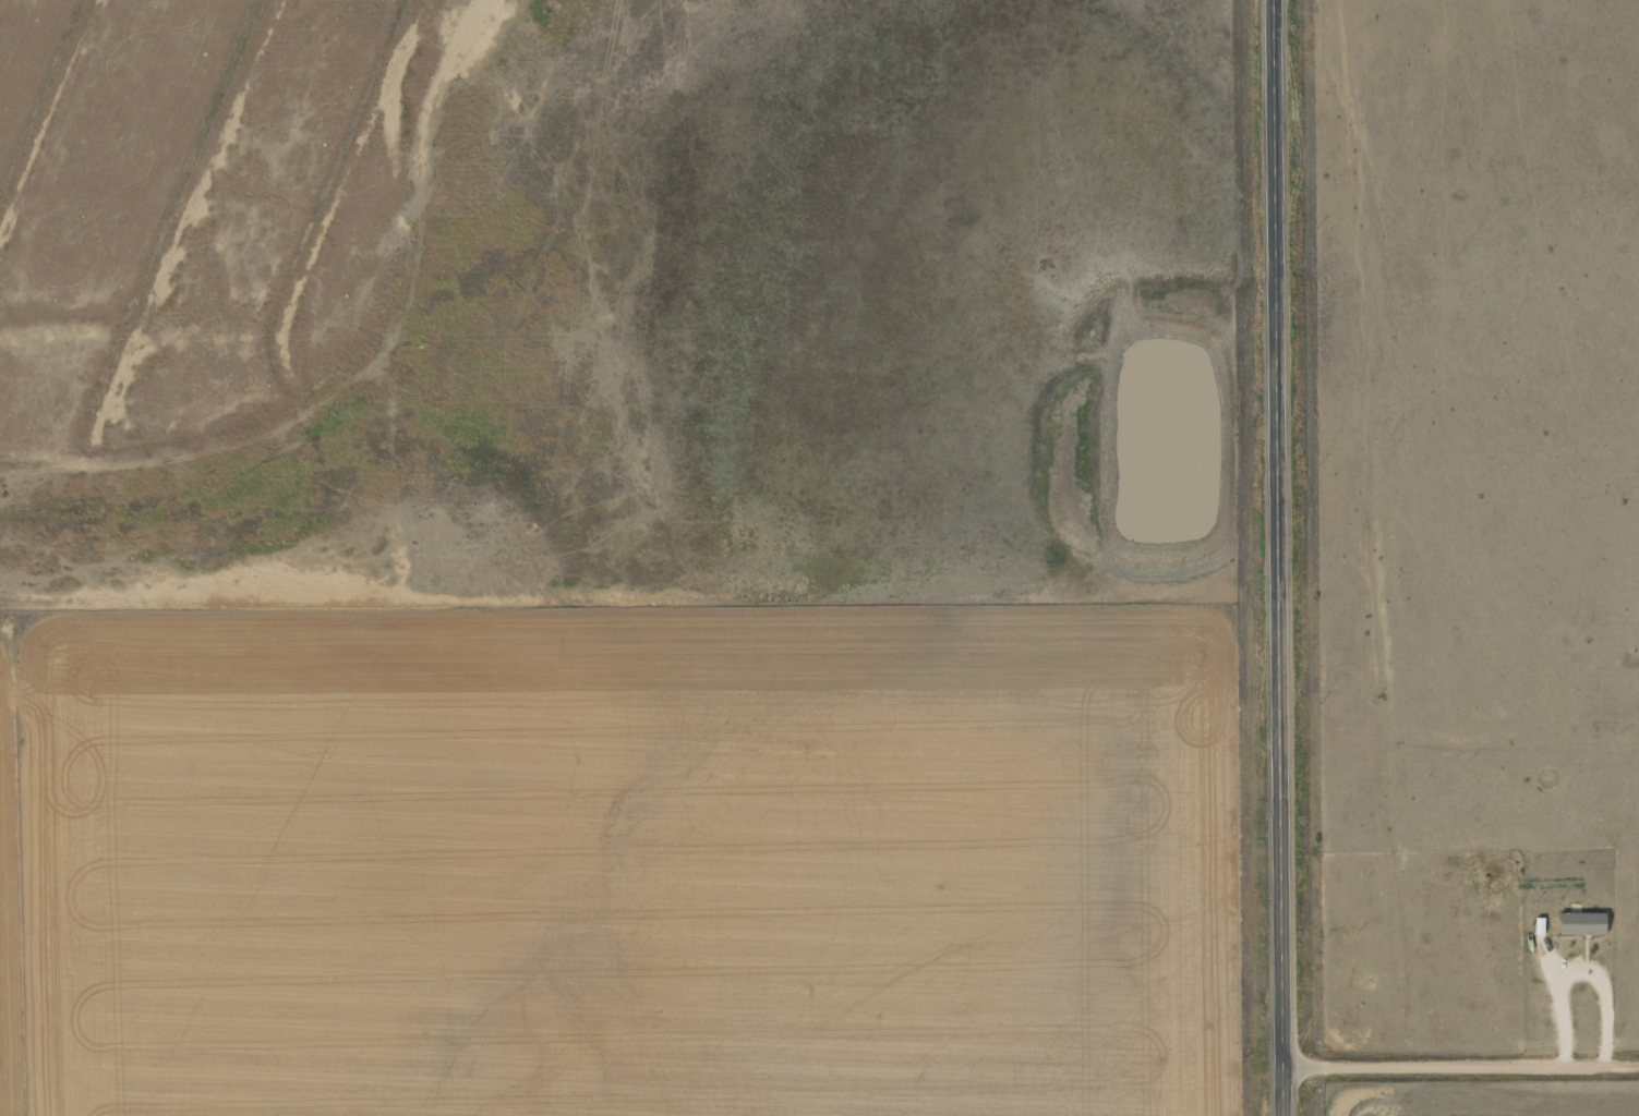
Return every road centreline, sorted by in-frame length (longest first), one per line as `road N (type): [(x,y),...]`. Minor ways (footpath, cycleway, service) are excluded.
road 1 (primary): [(1281,1115),(1270,0)]
road 2 (residential): [(1280,1066),(1638,1063)]

